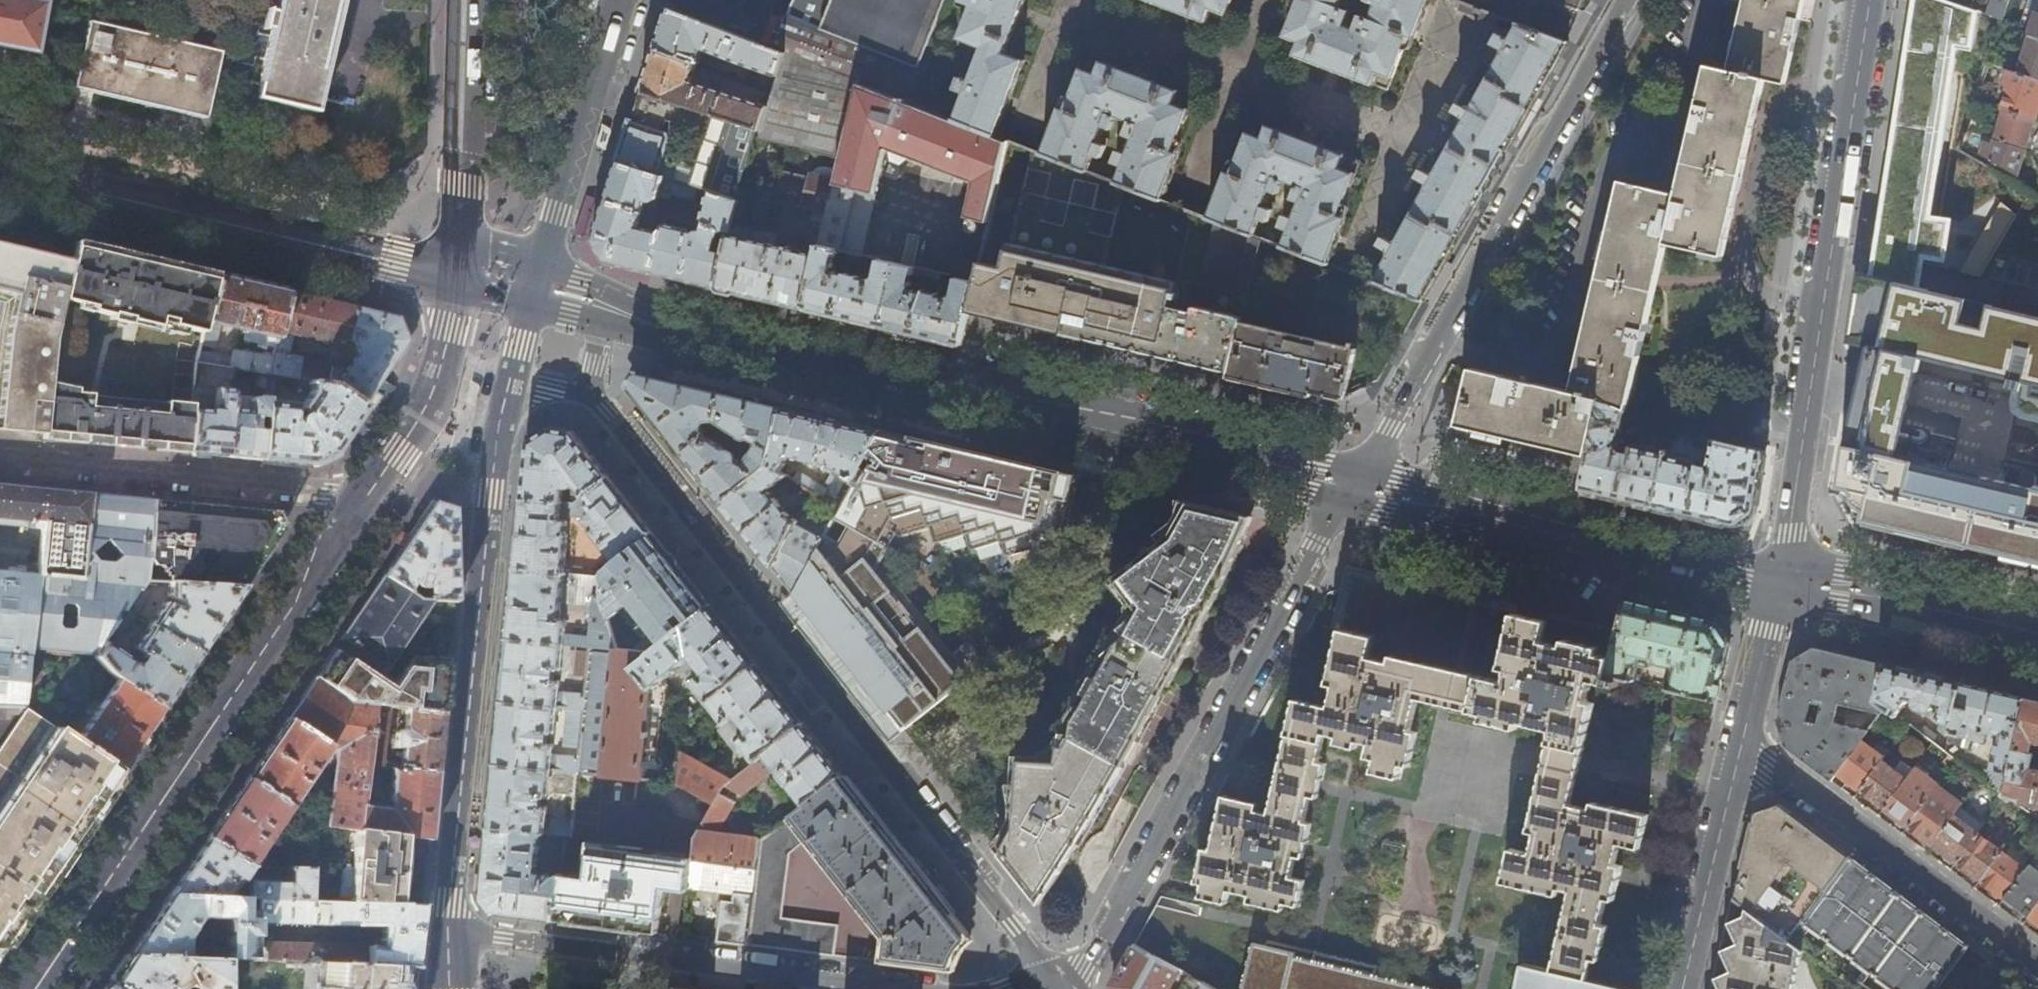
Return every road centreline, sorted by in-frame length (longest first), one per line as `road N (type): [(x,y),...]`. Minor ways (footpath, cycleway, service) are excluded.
road 1 (residential): [(590,397),(1063,988)]
road 2 (secondary): [(1355,484),(672,330)]
road 3 (tertiary): [(367,498),(34,988)]
road 4 (residential): [(1781,584),(1871,0)]
road 5 (residential): [(1355,484),(1071,988)]
road 6 (residential): [(1632,0),(1355,484)]
road 7 (tertiary): [(451,931),(493,492),(512,379)]
road 8 (secondary): [(0,168),(453,278)]
road 9 (residential): [(885,988),(451,931)]
road 10 (secondary): [(1781,584),(1355,484)]
road 11 (residential): [(0,463),(367,498)]
road 12 (residential): [(2037,963),(1742,747)]
road 13 (tertiary): [(541,268),(619,0)]
road 14 (tertiary): [(466,0),(453,278)]
road 15 (secondary): [(2037,634),(1870,593),(1781,584)]
road 16 (residential): [(1742,747),(1684,988)]
road 17 (tertiary): [(453,278),(434,388),(367,498)]
road 18 (residential): [(1781,584),(1742,747)]
road 19 (tertiary): [(672,330),(604,289),(541,268)]

